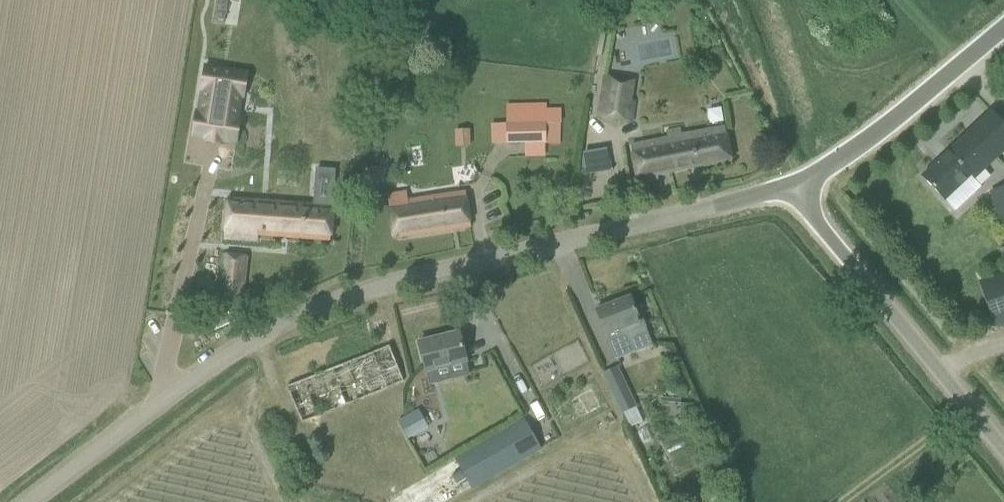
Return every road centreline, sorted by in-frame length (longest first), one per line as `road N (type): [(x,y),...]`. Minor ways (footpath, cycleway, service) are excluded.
road 1 (unclassified): [(29,501),(221,360),(329,304),(794,184)]
road 2 (unclassified): [(1003,450),(794,184)]
road 3 (unclassified): [(794,184),(859,146),(1003,28)]

